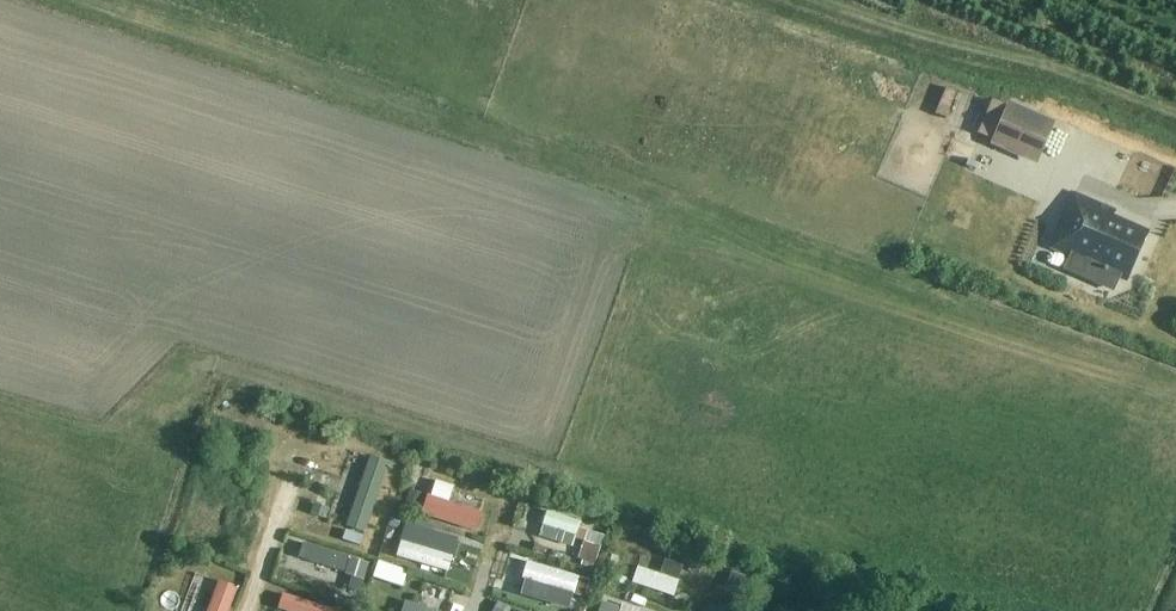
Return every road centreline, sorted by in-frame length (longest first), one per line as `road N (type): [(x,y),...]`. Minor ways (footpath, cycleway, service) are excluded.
road 1 (track): [(288,486),(245,610)]

